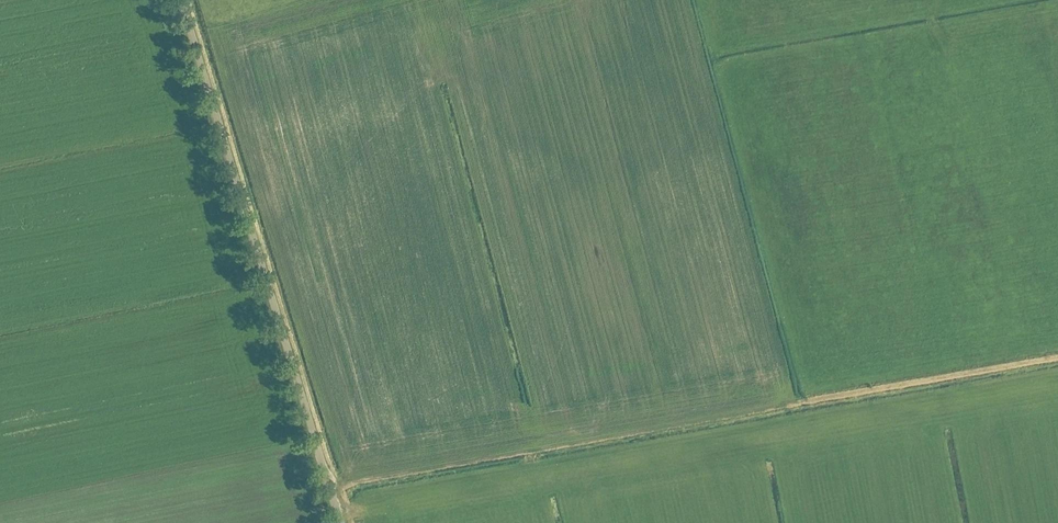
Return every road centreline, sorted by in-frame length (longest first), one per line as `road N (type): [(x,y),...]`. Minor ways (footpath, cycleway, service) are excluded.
road 1 (unclassified): [(342,522),(183,0)]

